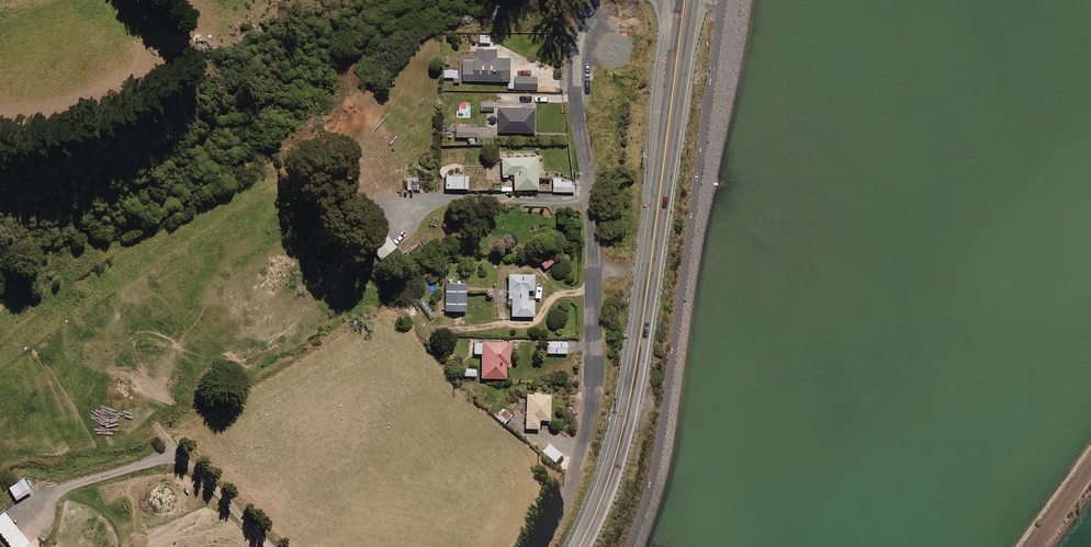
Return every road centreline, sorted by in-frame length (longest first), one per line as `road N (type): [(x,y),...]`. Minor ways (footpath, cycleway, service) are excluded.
road 1 (secondary): [(590,0),(574,83),(592,235),(594,390),(577,467),(541,546)]
road 2 (trunk): [(684,0),(624,423),(579,546)]

